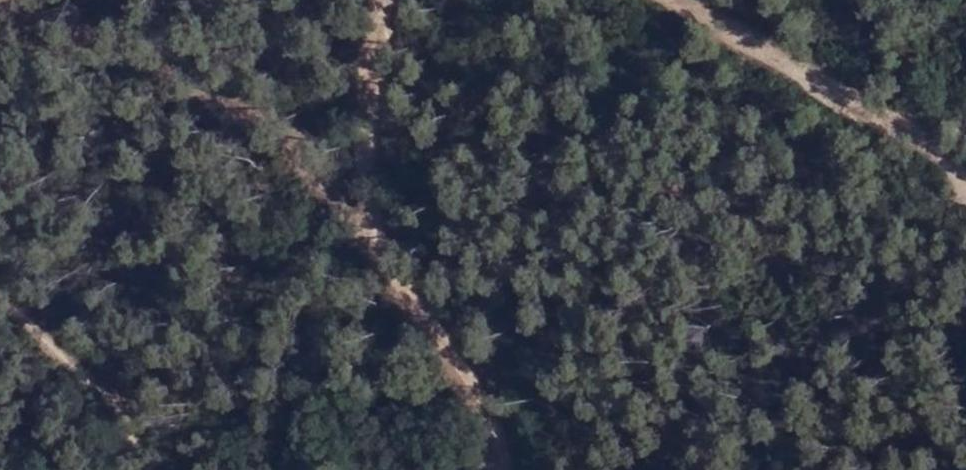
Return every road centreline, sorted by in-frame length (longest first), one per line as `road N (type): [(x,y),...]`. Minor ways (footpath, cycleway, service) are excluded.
road 1 (track): [(379,0),(381,255),(478,395),(494,469)]
road 2 (track): [(676,0),(840,104),(890,119),(965,187)]
road 3 (track): [(132,469),(137,448),(100,384),(0,303)]

